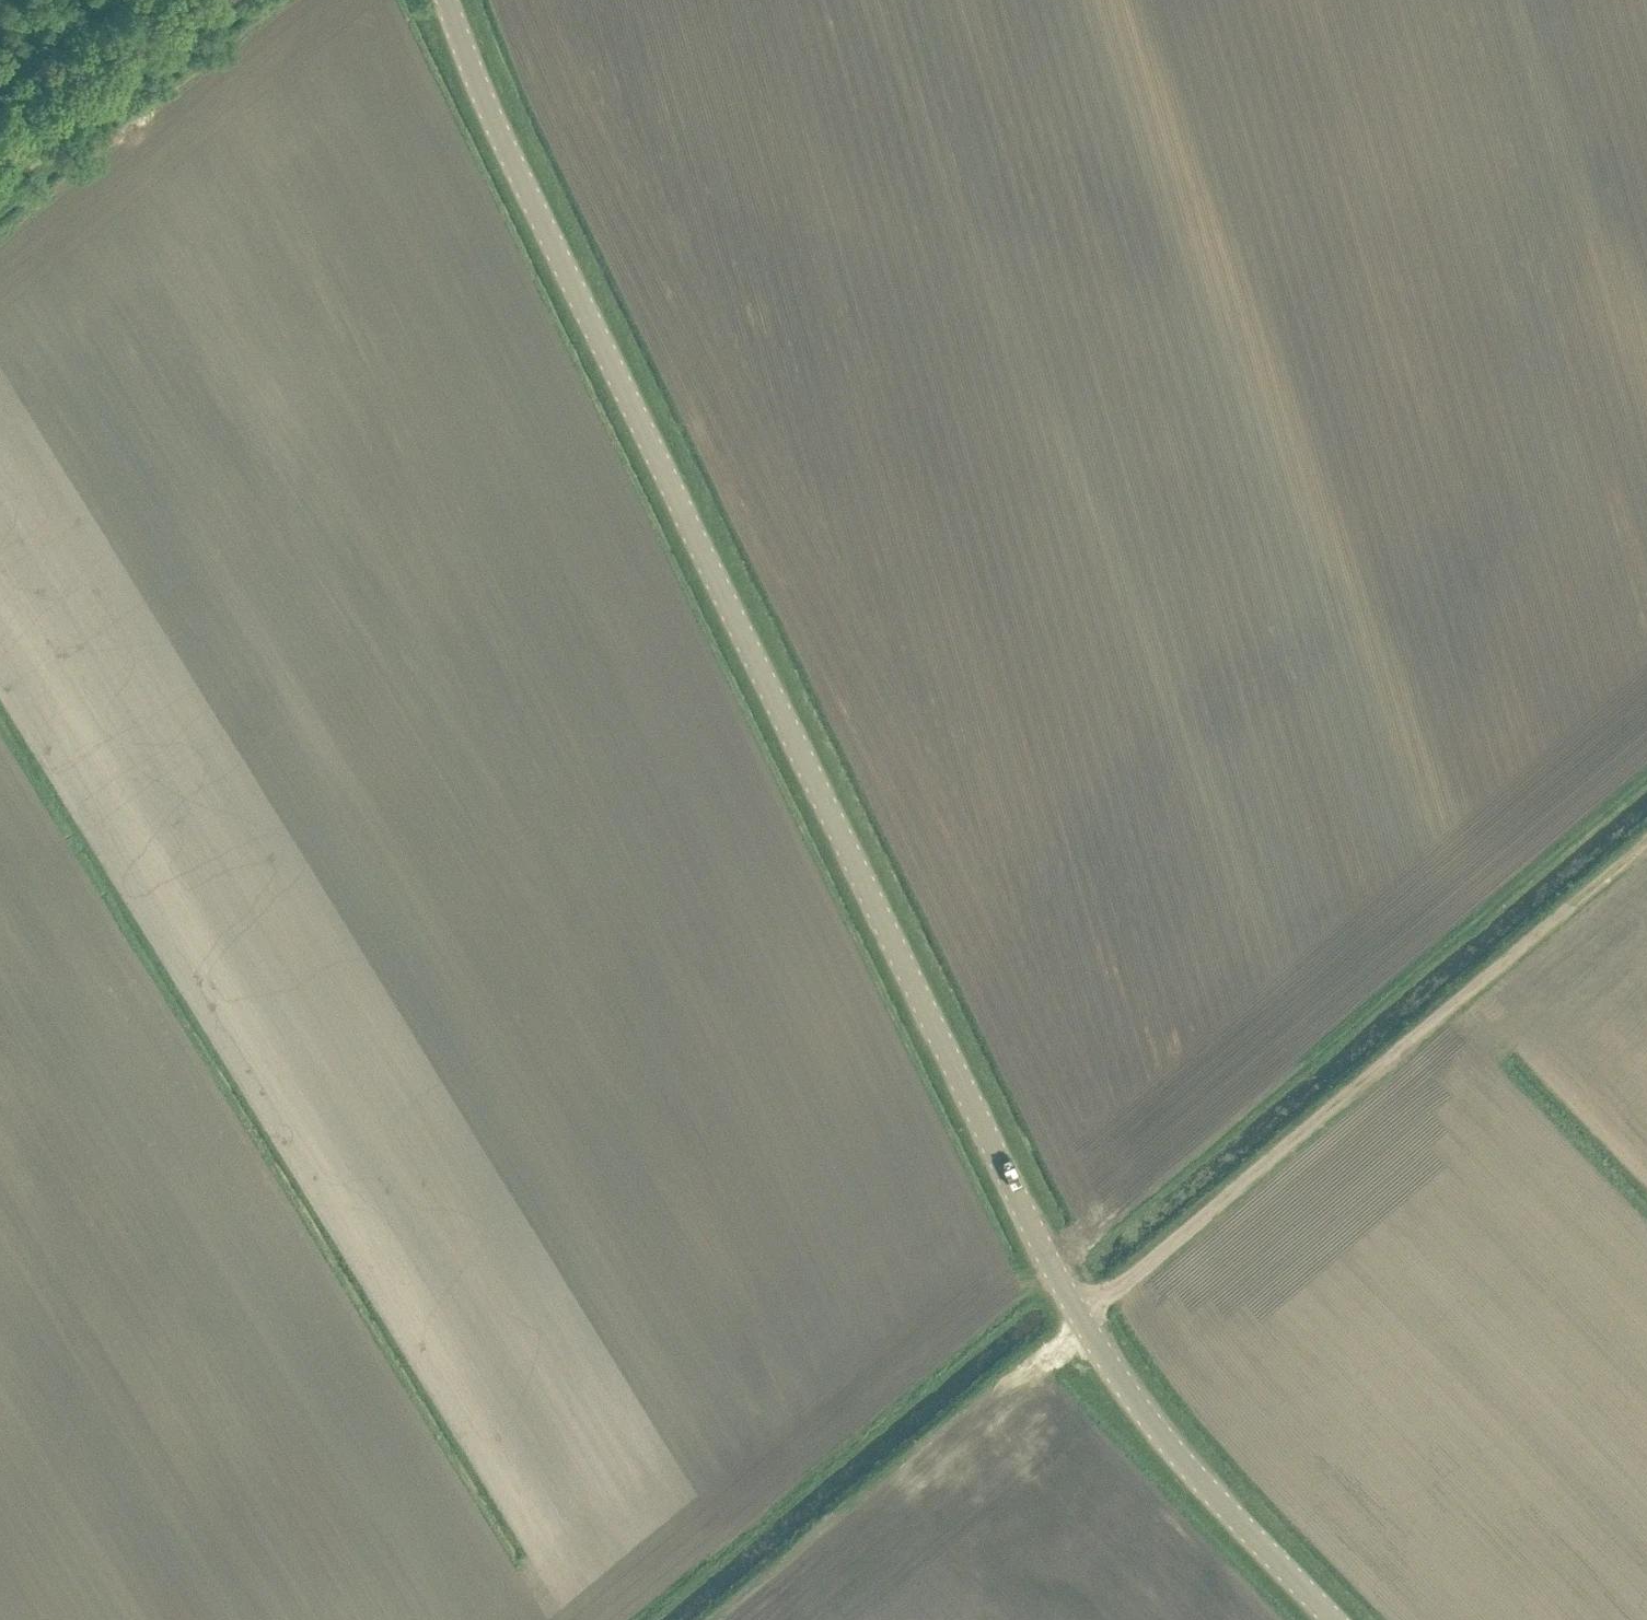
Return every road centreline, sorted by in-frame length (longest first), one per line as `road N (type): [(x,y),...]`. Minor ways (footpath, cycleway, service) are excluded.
road 1 (secondary): [(1334,1619),(1154,1426),(1049,1260),(489,111),(448,0)]
road 2 (track): [(1082,1314),(1646,838)]
road 3 (track): [(213,0),(0,176)]

